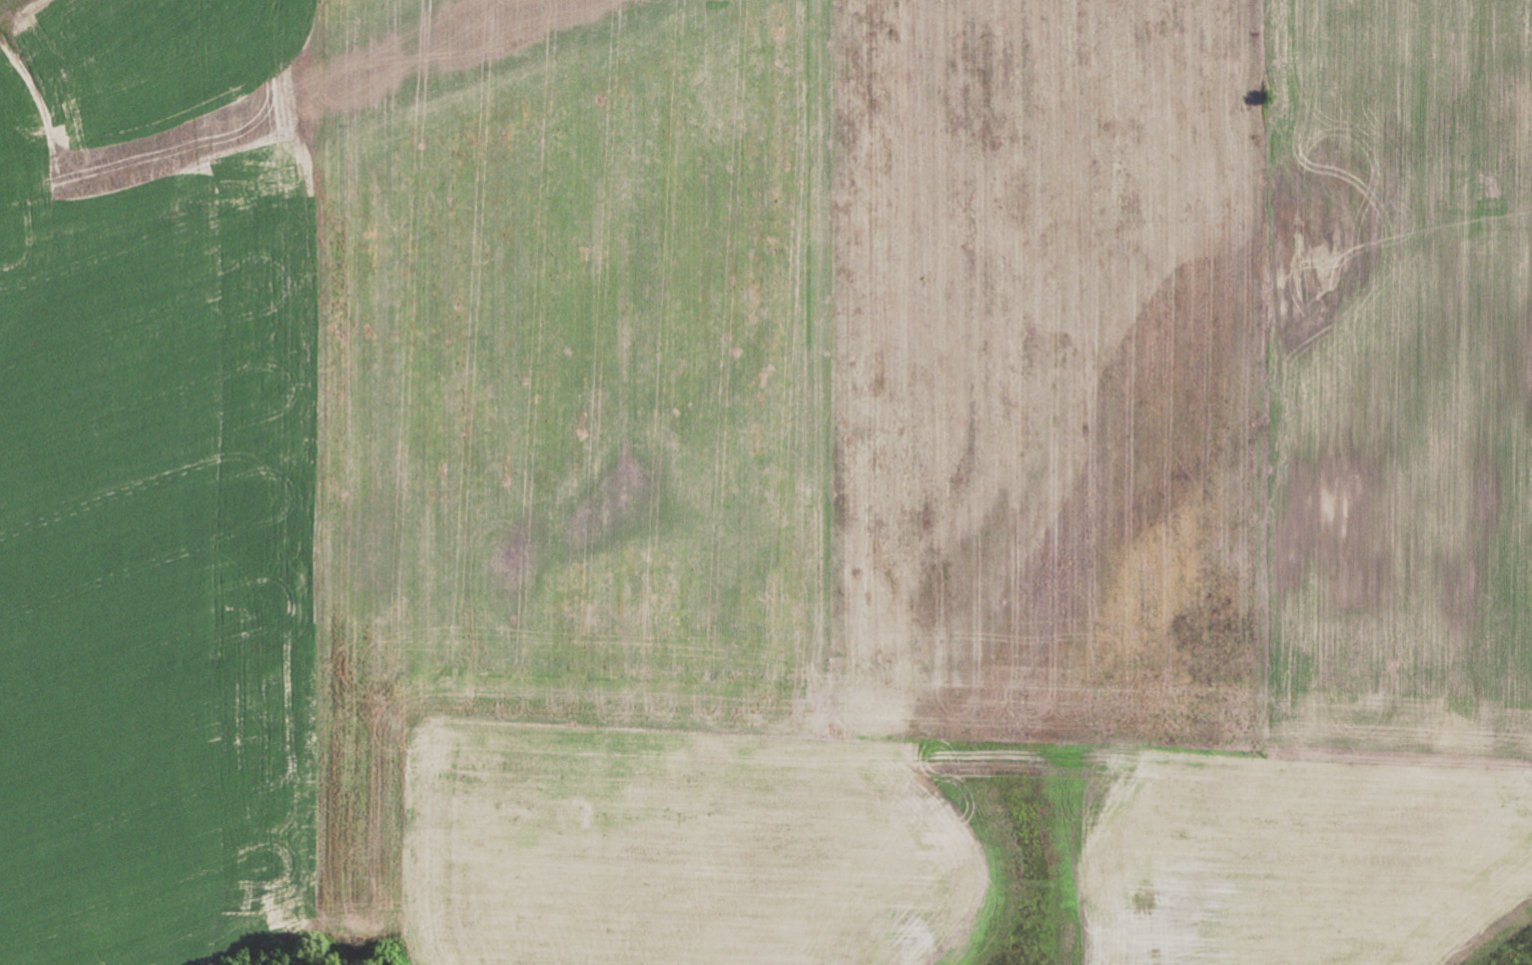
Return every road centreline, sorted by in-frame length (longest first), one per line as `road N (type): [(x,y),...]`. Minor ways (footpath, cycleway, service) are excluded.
road 1 (residential): [(1437,658),(1502,736),(1531,752)]

